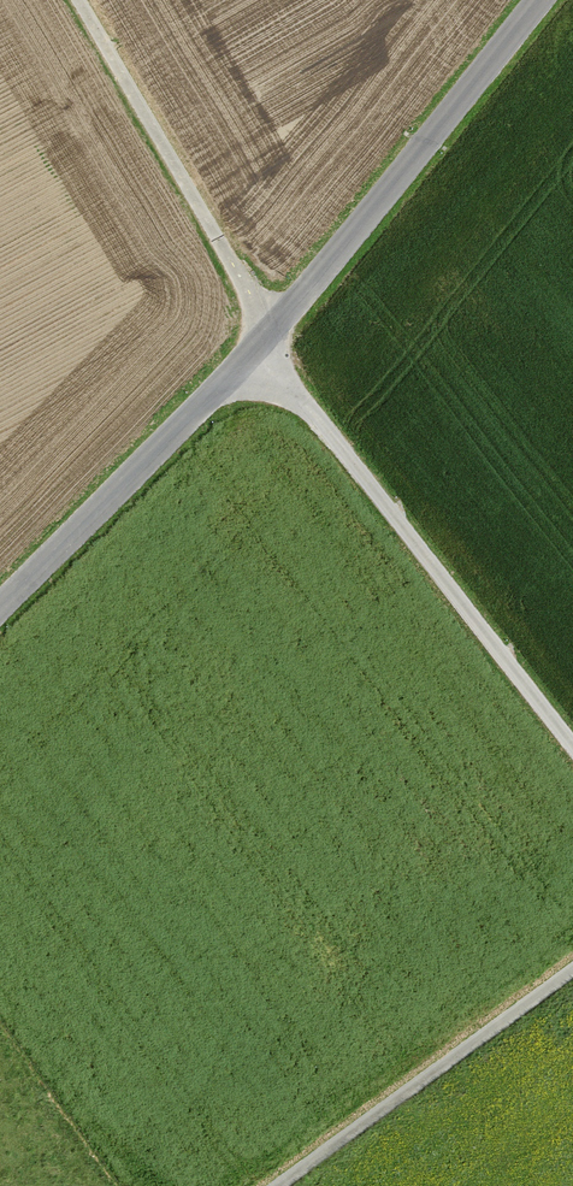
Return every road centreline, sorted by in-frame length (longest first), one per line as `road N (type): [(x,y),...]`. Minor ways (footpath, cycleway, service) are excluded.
road 1 (unclassified): [(572,755),(264,352)]
road 2 (residential): [(536,0),(264,352)]
road 3 (track): [(264,352),(62,0)]
road 4 (residential): [(264,352),(0,615)]
road 5 (track): [(572,977),(287,1185)]

